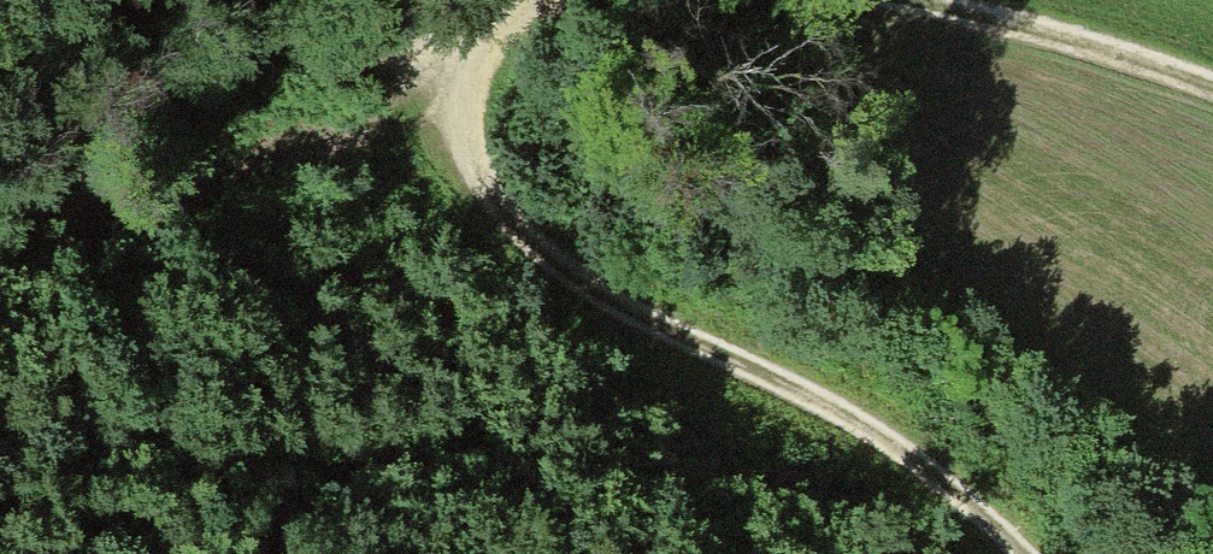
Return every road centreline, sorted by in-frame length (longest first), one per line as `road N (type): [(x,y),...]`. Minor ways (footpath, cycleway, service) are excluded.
road 1 (track): [(443,71),(461,147),(530,244),(933,465),(1012,553)]
road 2 (track): [(571,0),(487,57),(401,75),(309,69),(3,0)]
road 3 (track): [(451,103),(0,240)]
road 4 (track): [(1212,86),(938,0)]

